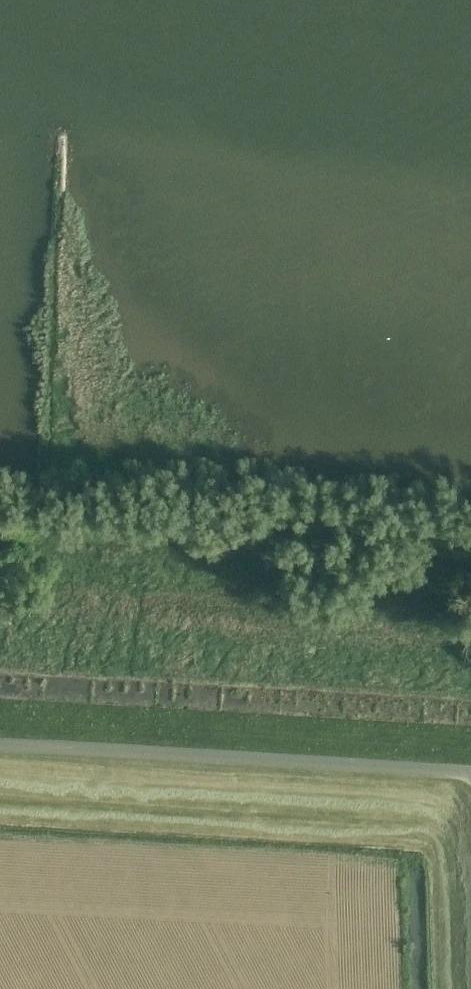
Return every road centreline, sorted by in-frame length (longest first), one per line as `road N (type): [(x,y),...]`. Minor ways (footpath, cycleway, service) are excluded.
road 1 (unclassified): [(470,771),(0,748)]

